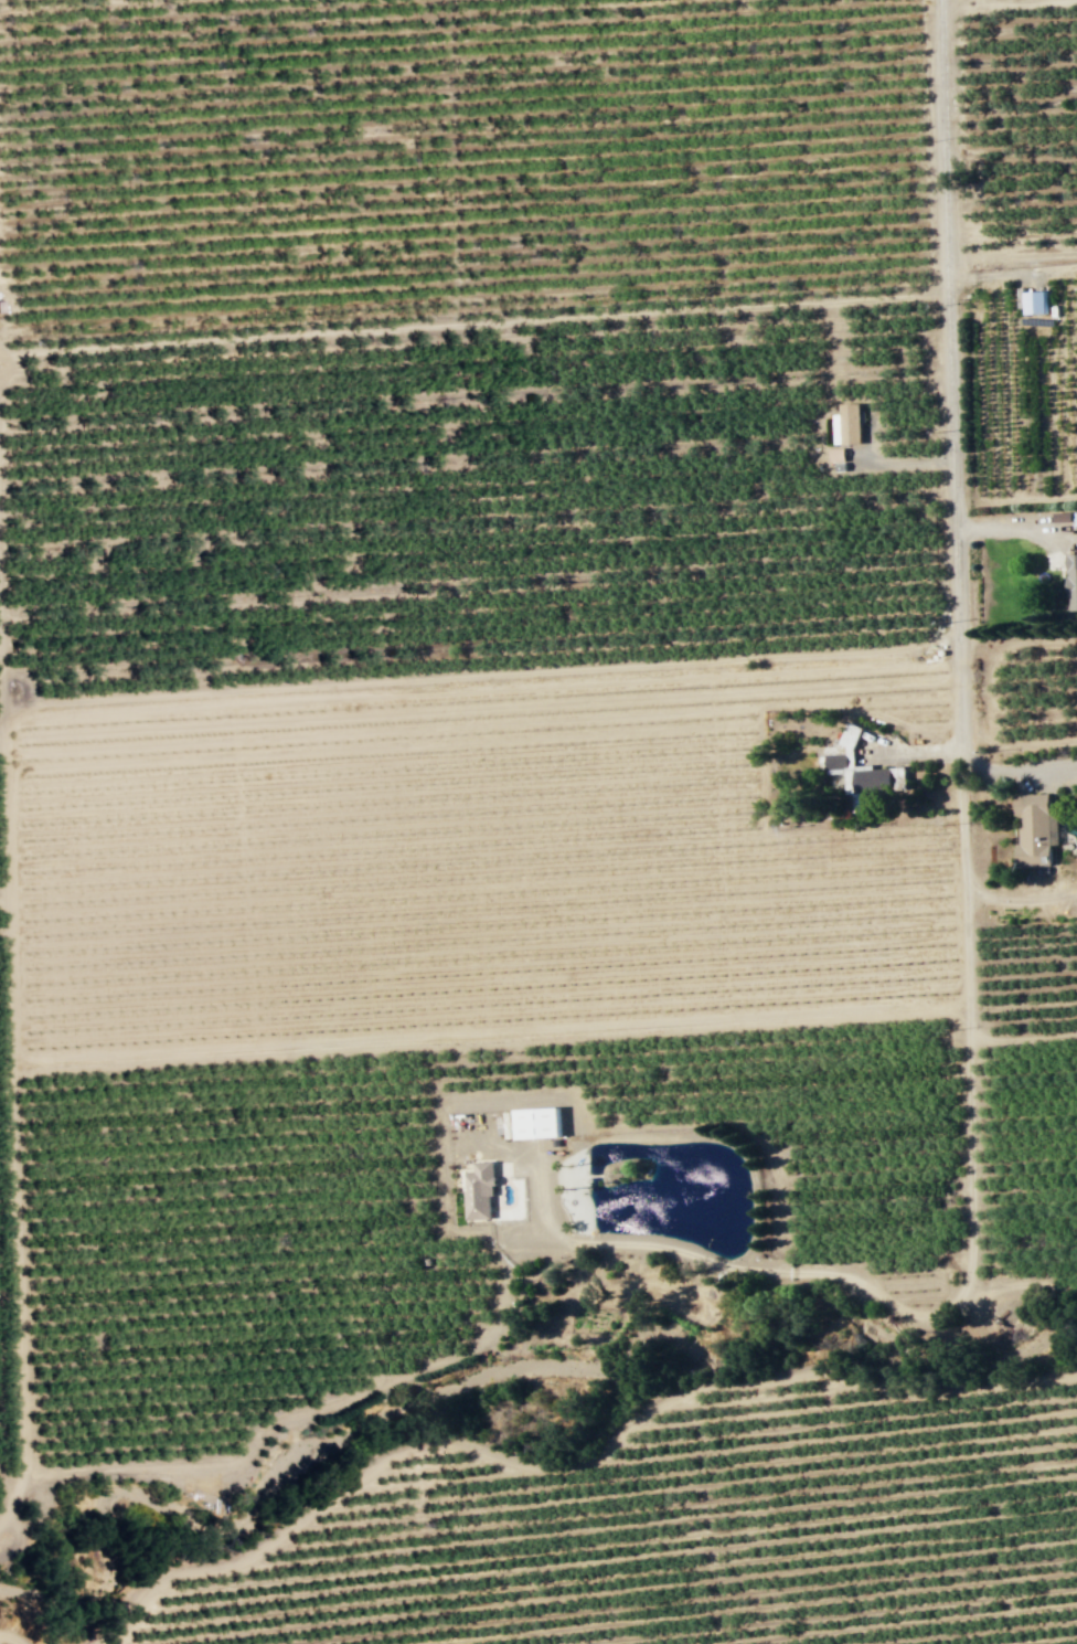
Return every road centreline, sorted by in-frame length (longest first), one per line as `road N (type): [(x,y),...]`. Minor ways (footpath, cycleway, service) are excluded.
road 1 (residential): [(970,1260),(940,0)]
road 2 (track): [(103,1643),(163,1580),(249,1558),(390,1455),(457,1445),(546,1470),(583,1466),(635,1420),(703,1385),(777,1371),(906,1392),(959,1387),(1005,1370),(1076,1310)]
road 3 (track): [(959,638),(884,650),(0,708)]
road 4 (track): [(967,1014),(12,1072)]
road 5 (track): [(945,293),(0,353)]
road 6 (track): [(0,751),(29,1477)]
road 7 (track): [(1076,0),(940,4)]
road 8 (track): [(1076,742),(1006,747),(961,723)]

